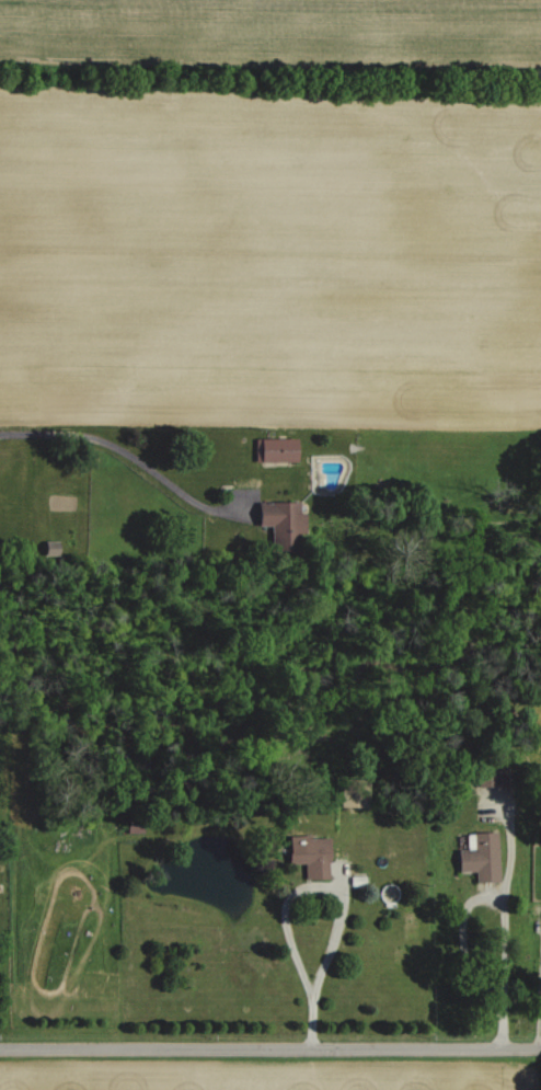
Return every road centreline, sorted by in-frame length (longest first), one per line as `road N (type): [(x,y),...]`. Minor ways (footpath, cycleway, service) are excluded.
road 1 (residential): [(0,1049),(540,1047)]

